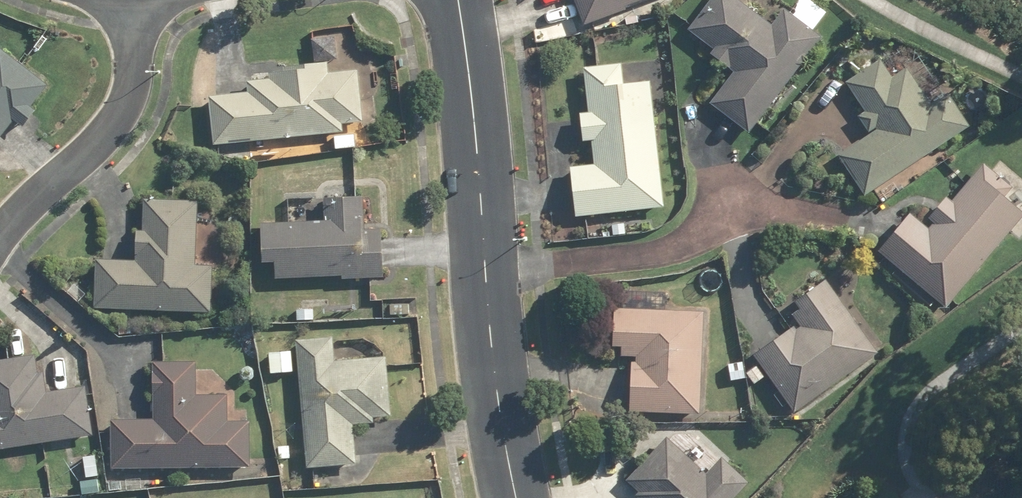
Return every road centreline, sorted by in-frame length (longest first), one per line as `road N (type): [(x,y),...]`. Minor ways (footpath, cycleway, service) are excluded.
road 1 (tertiary): [(456,0),(507,433),(523,497)]
road 2 (residential): [(137,0),(136,74),(121,118),(0,240)]

